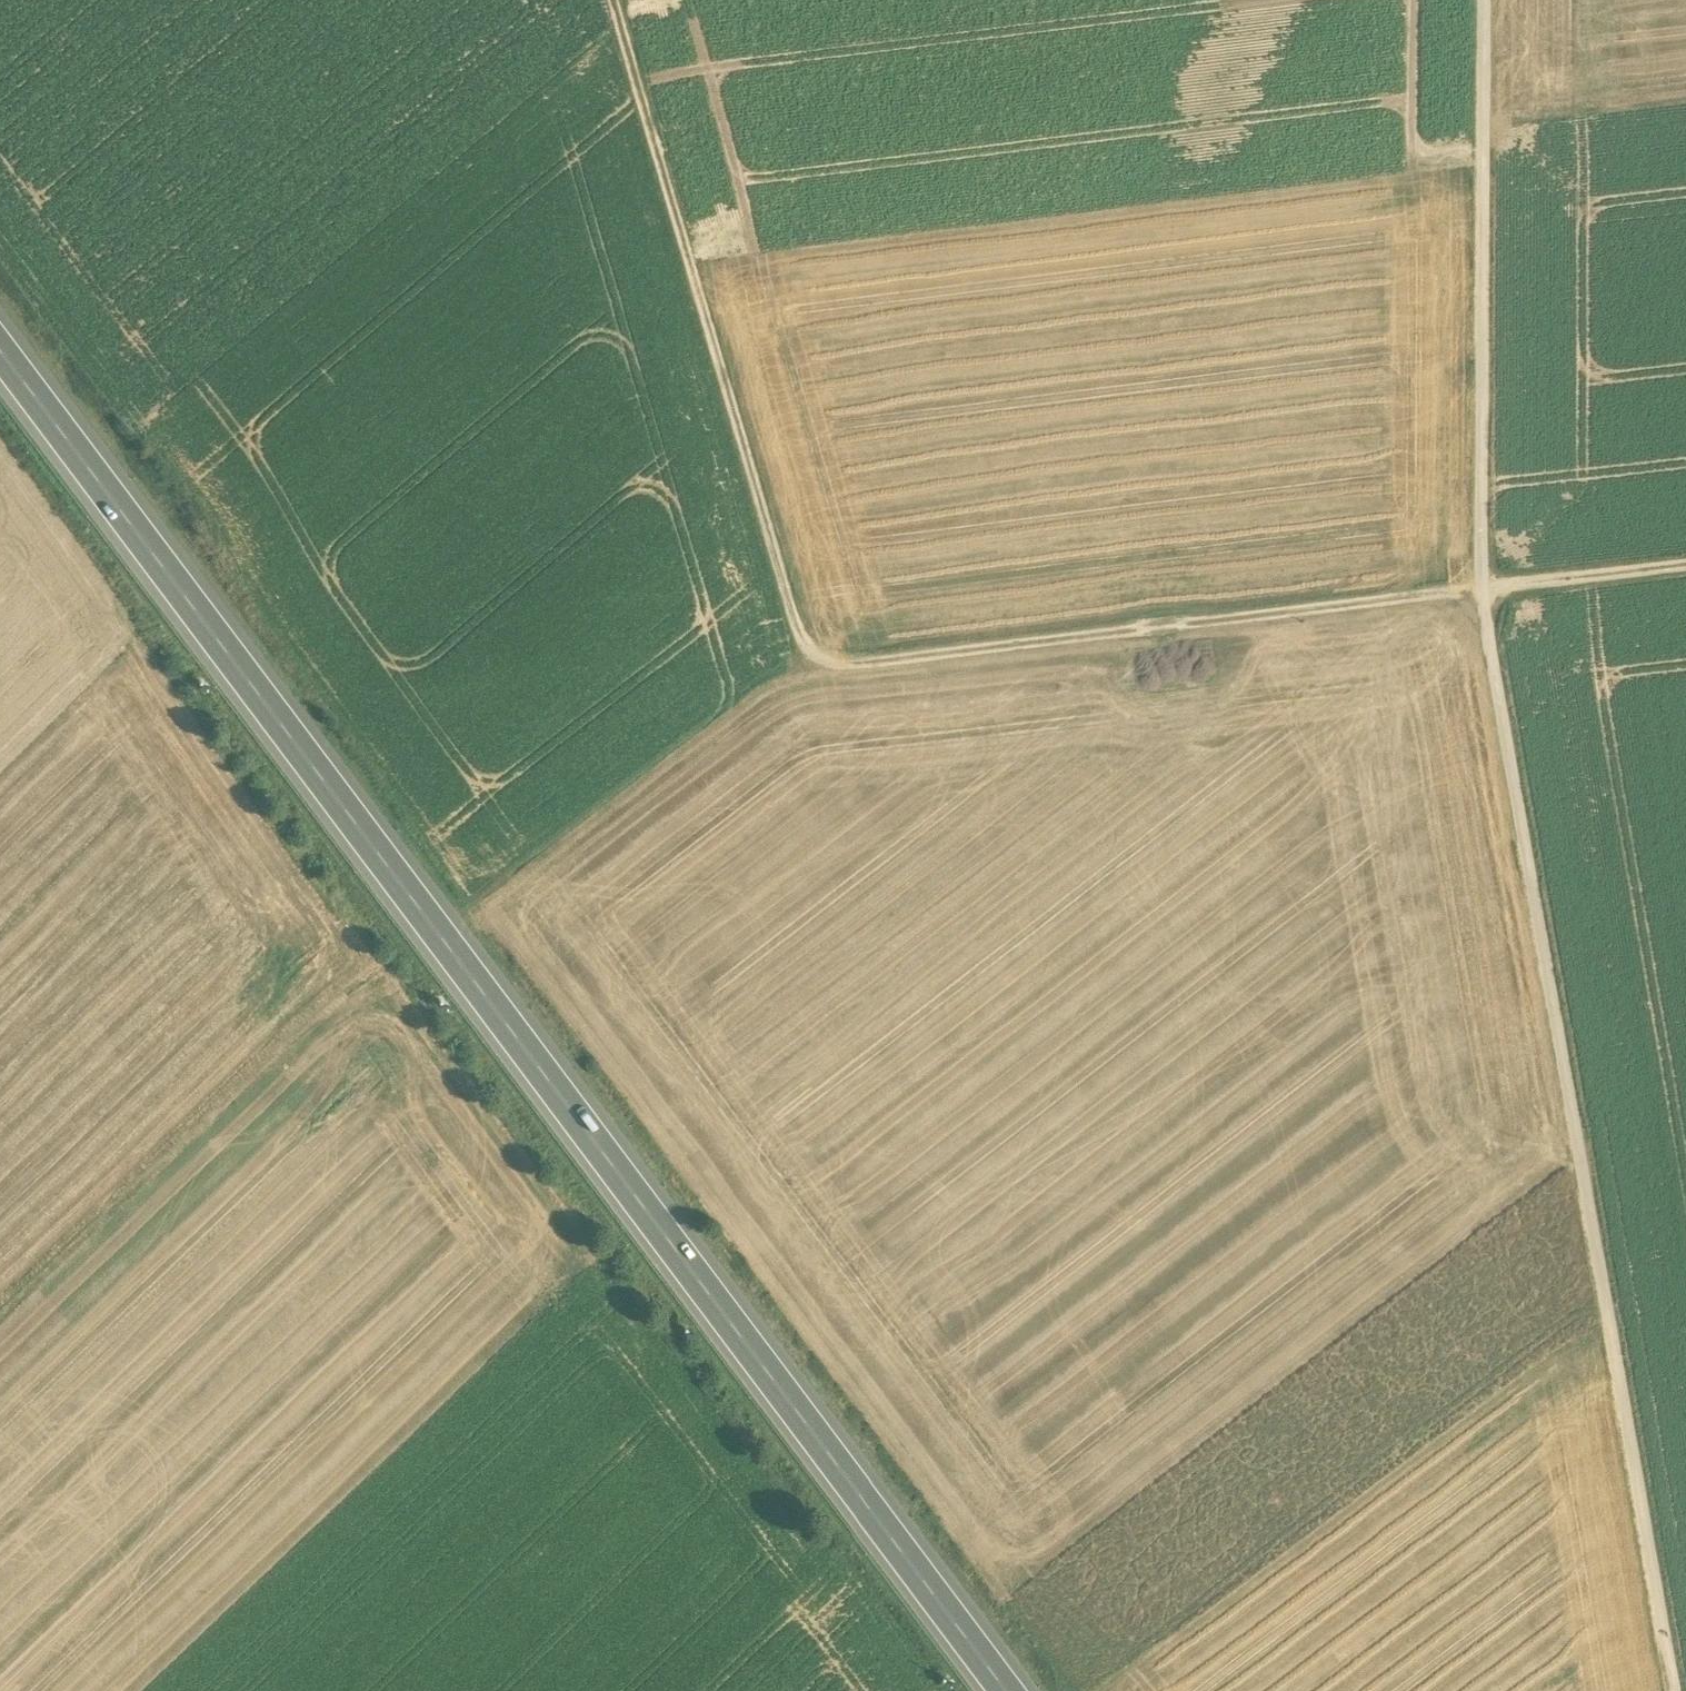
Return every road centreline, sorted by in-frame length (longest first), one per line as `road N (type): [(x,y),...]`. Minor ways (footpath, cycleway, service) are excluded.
road 1 (track): [(1675,1690),(1493,660),(1484,545),(1485,0)]
road 2 (primary): [(1010,1690),(0,342)]
road 3 (track): [(613,0),(809,670)]
road 4 (track): [(809,670),(1488,589)]
road 5 (track): [(0,1315),(364,968)]
road 6 (track): [(809,670),(757,688),(447,939)]
road 7 (track): [(1685,564),(1488,589)]

